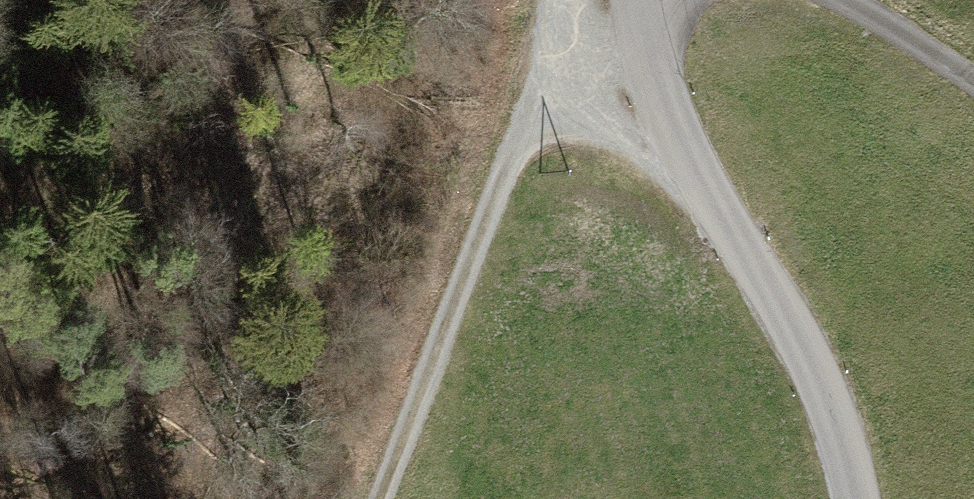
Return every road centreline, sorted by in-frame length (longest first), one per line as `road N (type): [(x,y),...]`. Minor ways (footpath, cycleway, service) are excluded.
road 1 (tertiary): [(637,0),(685,164),(788,330),(858,498)]
road 2 (track): [(579,0),(371,498)]
road 3 (track): [(847,0),(927,31),(973,65)]

